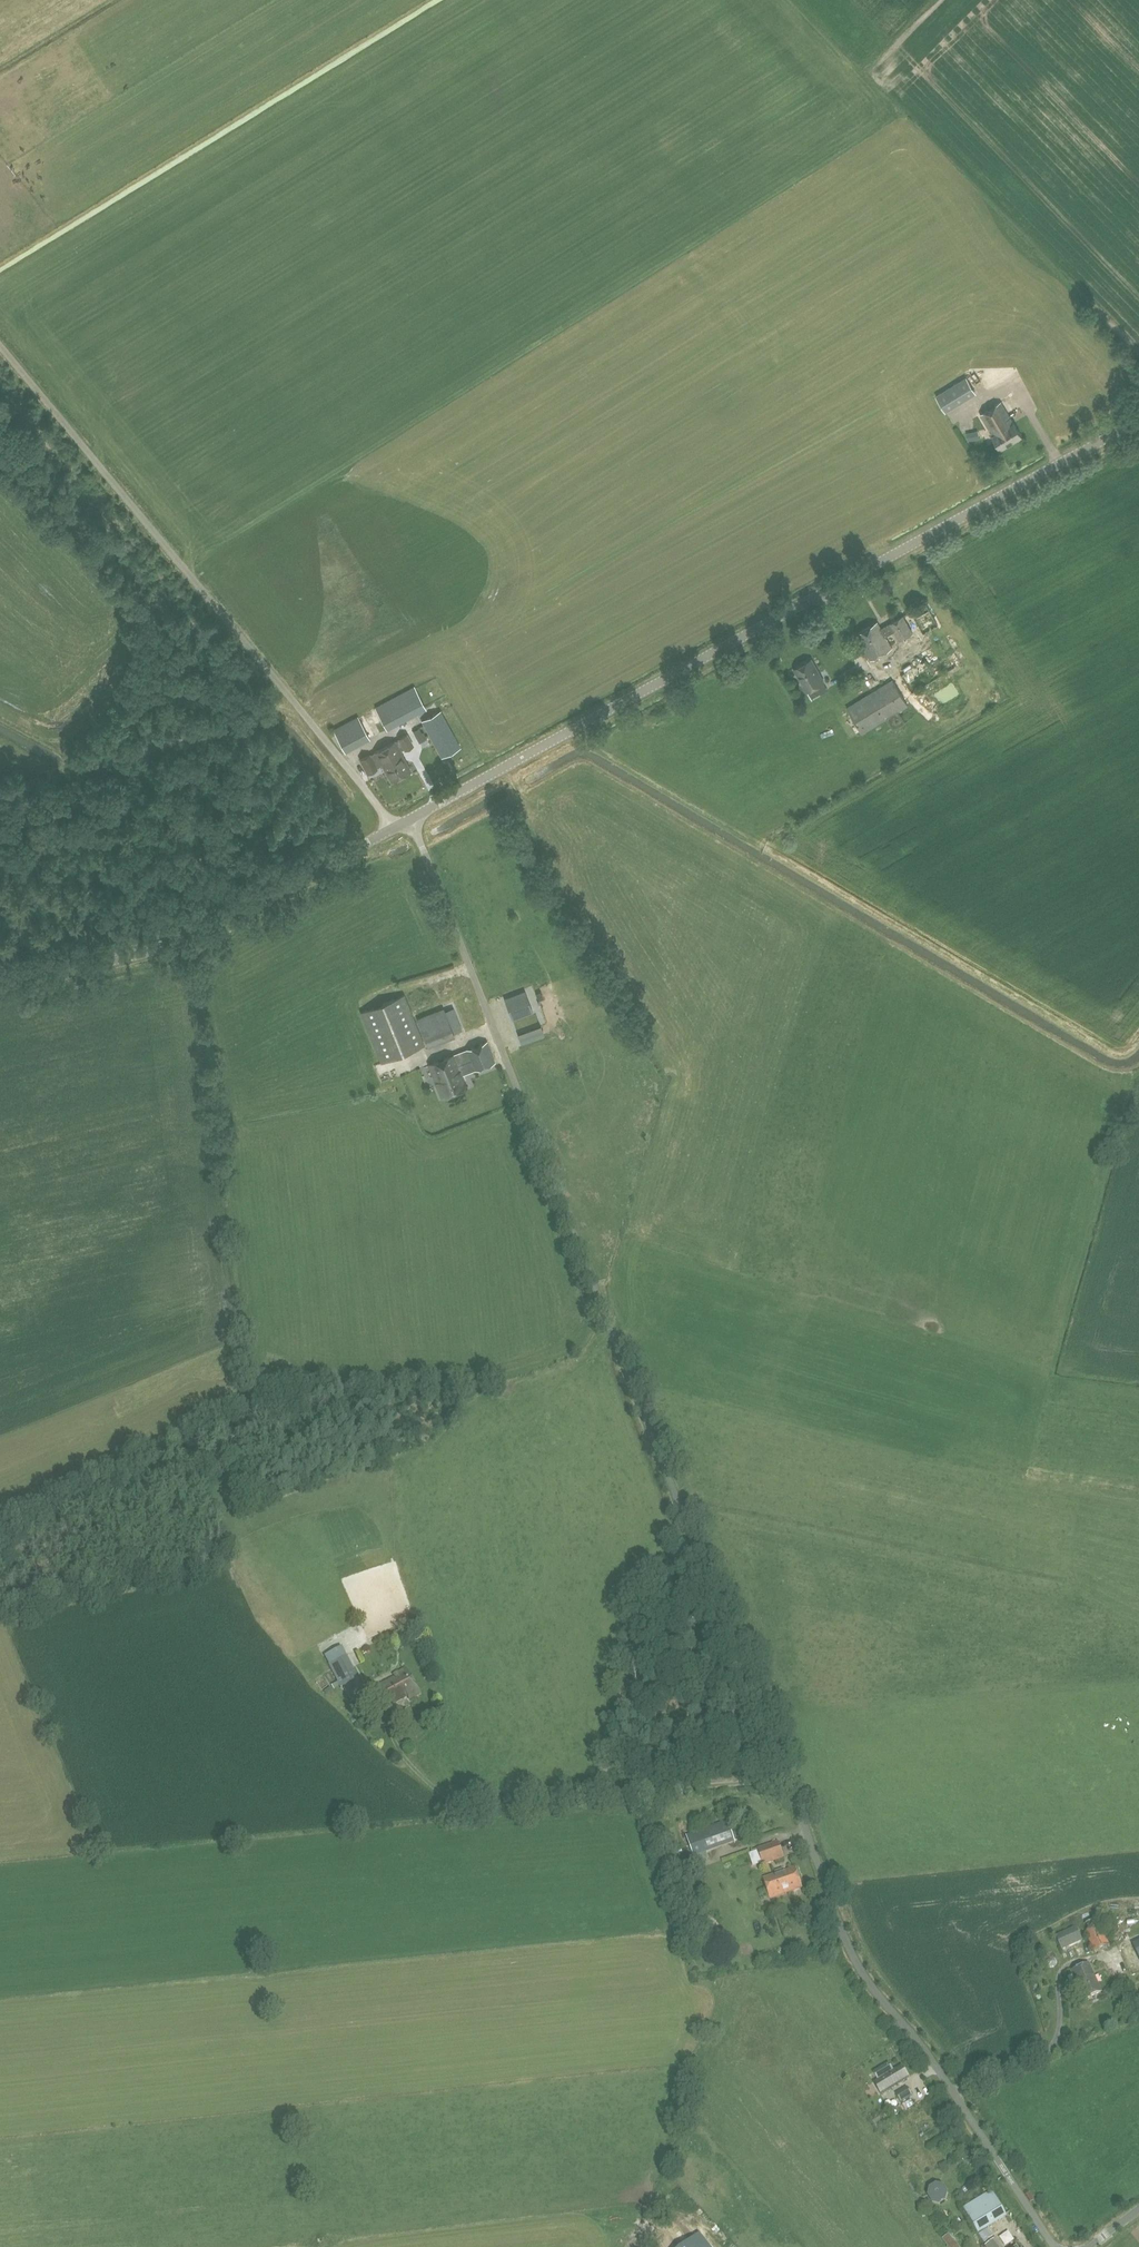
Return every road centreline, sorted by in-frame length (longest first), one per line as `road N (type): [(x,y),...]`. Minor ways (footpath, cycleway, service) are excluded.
road 1 (unclassified): [(1055,2246),(964,2106),(861,1971),(837,1920),(411,818)]
road 2 (tertiary): [(411,818),(1138,421)]
road 3 (unclassified): [(395,828),(0,344)]
road 4 (tertiary): [(0,984),(180,940),(395,828)]

